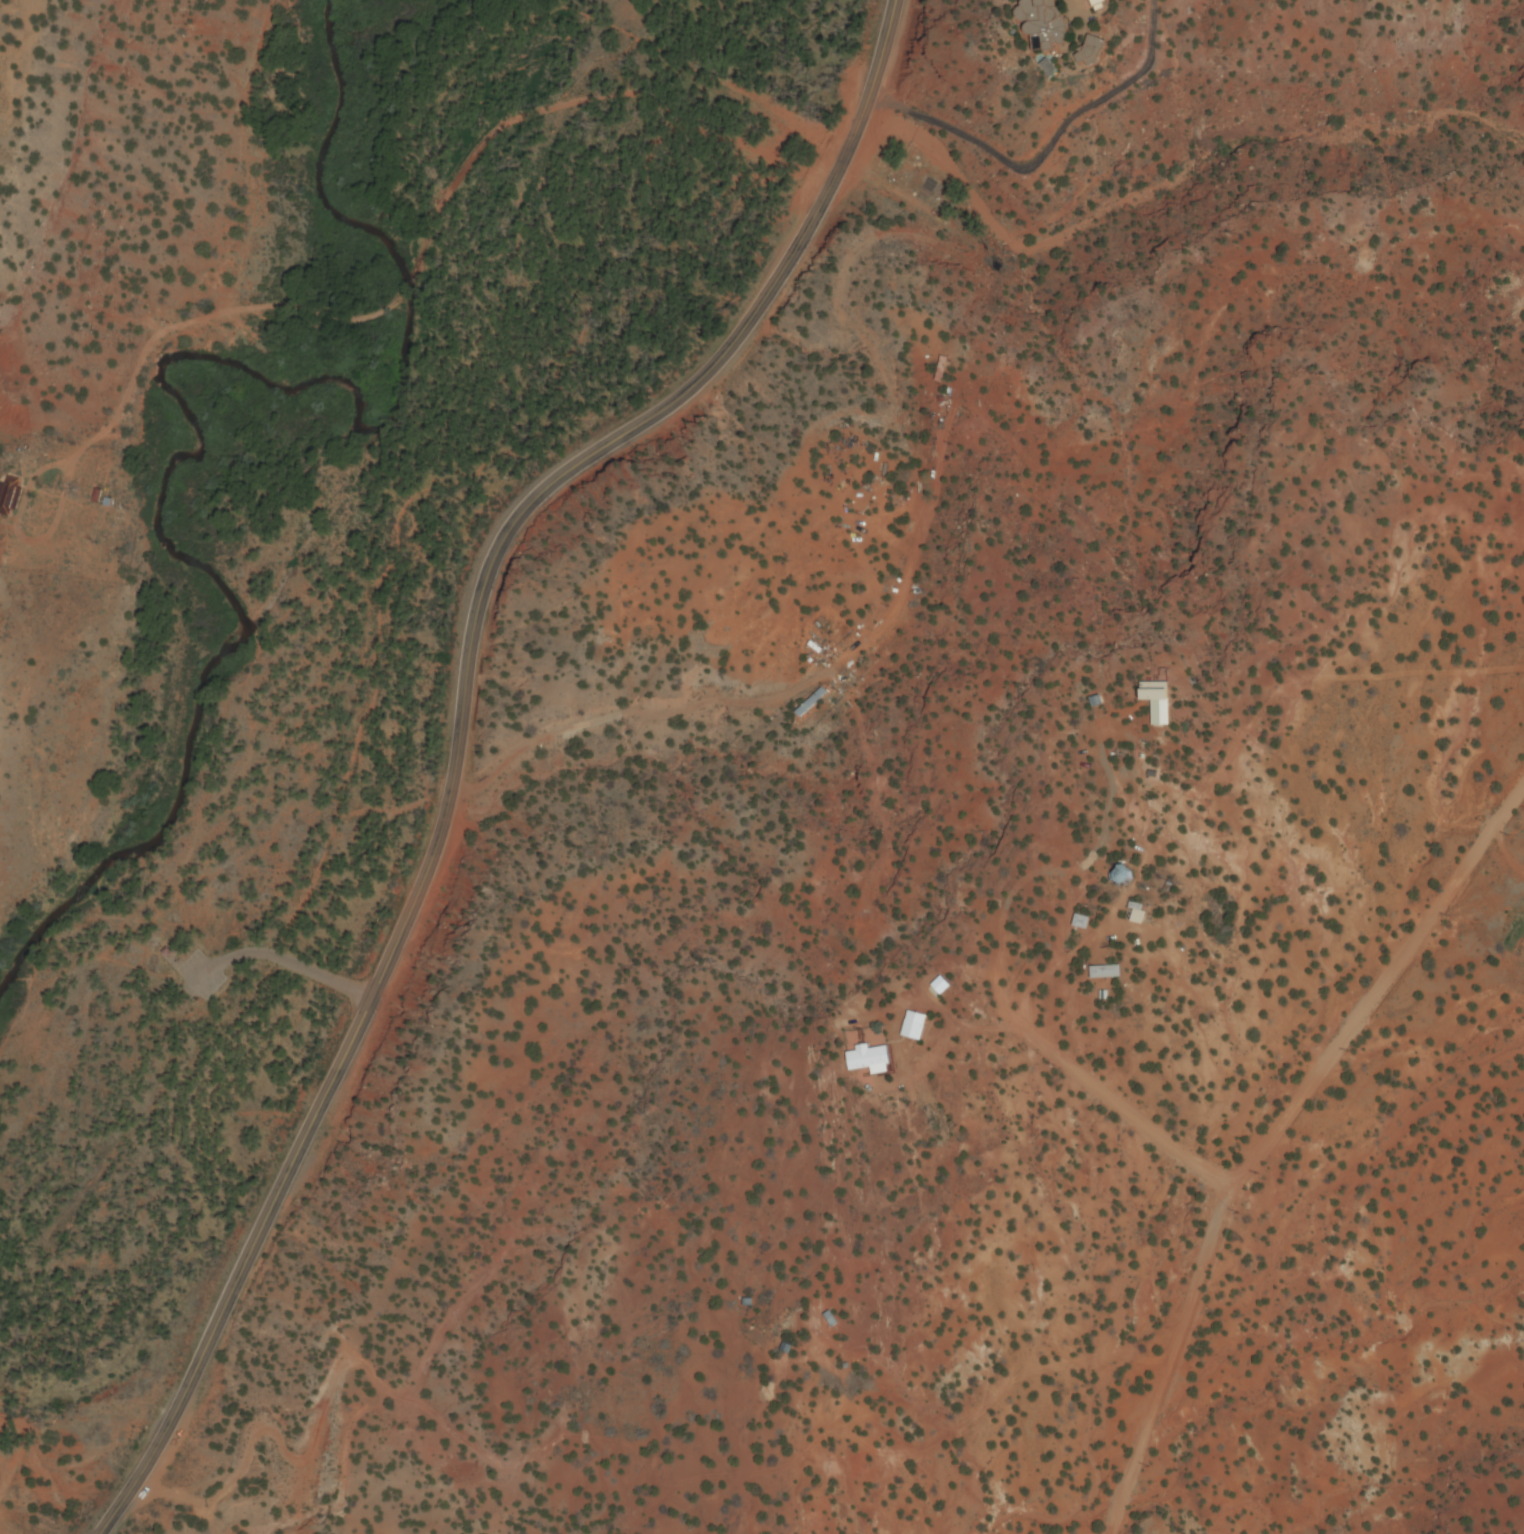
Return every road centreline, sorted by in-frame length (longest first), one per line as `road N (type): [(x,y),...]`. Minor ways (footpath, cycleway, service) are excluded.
road 1 (primary): [(102,1533),(141,1478),(200,1362),(423,878),(455,767),(481,582),(502,538),(550,481),(692,388),(733,343),(839,168),(893,0)]
road 2 (residential): [(1523,782),(1220,1204),(1111,1533)]
road 3 (residential): [(450,791),(524,743),(622,710),(794,687),(841,668),(878,636),(913,573),(944,406)]
road 4 (residential): [(141,1478),(184,1499),(215,1495),(261,1424),(295,1468),(303,1465),(341,1355),(401,1394),(464,1306),(536,1176)]
road 5 (residential): [(1220,1204),(1015,1002)]

